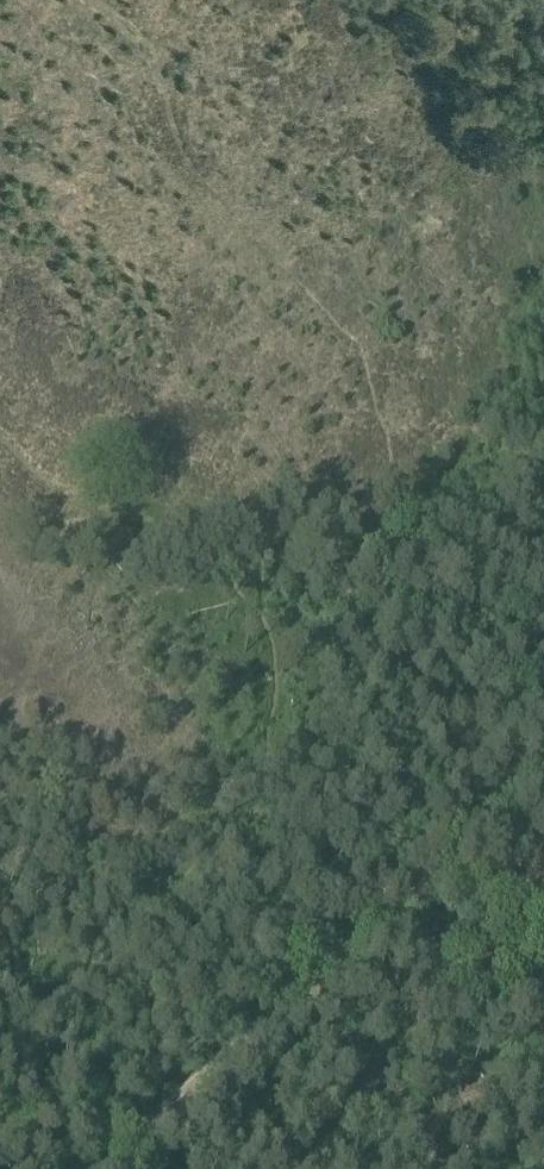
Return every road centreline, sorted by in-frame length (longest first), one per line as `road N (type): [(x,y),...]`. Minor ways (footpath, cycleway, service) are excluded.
road 1 (track): [(543,793),(115,1168)]

